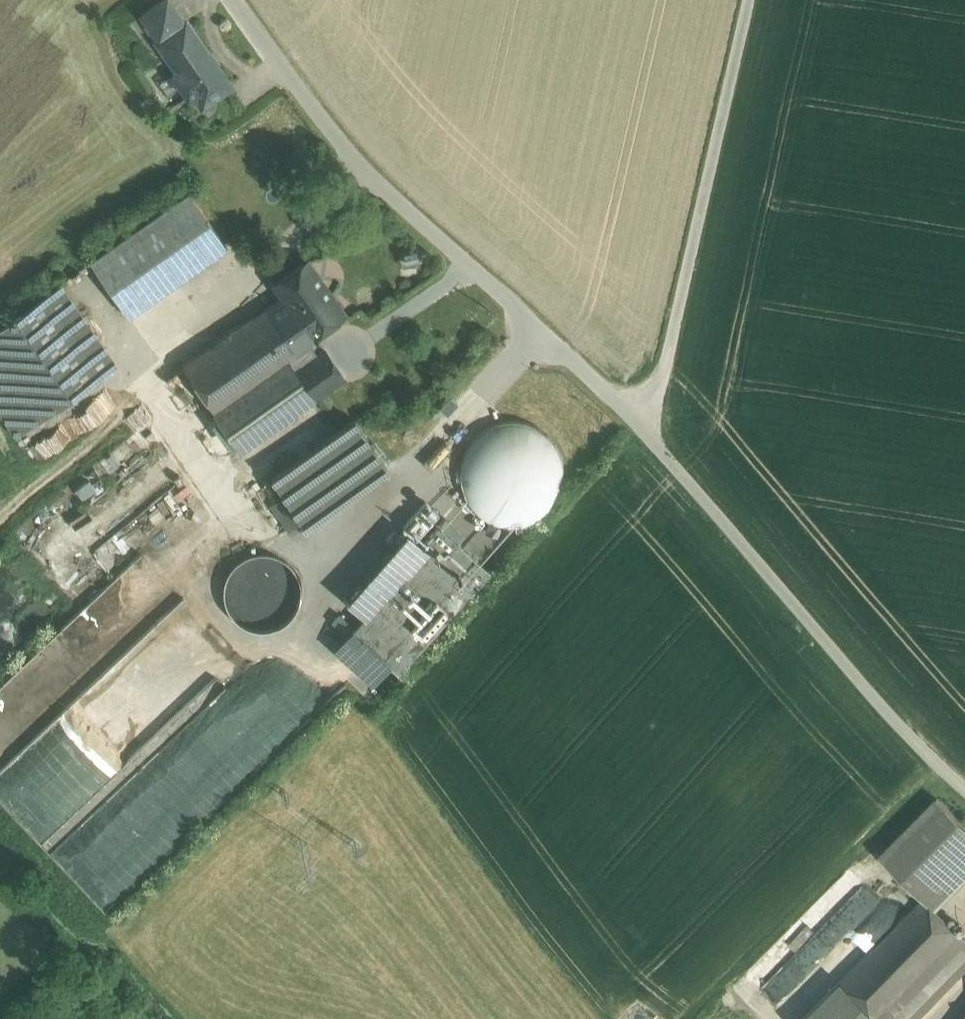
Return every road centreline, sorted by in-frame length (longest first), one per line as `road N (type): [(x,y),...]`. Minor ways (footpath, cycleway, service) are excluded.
road 1 (unclassified): [(658,435),(345,138),(251,0)]
road 2 (unclassified): [(964,782),(658,435)]
road 3 (unclassified): [(658,435),(754,0)]
road 4 (track): [(698,1018),(709,991),(938,759)]

